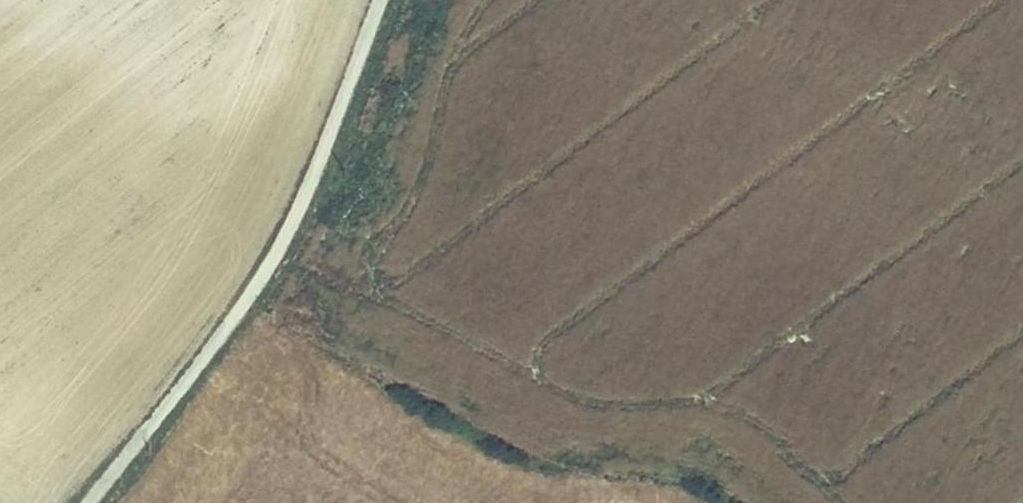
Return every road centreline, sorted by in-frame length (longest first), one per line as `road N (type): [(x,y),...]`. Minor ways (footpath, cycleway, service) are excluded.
road 1 (track): [(91,502),(264,272),(323,151),(379,0)]

